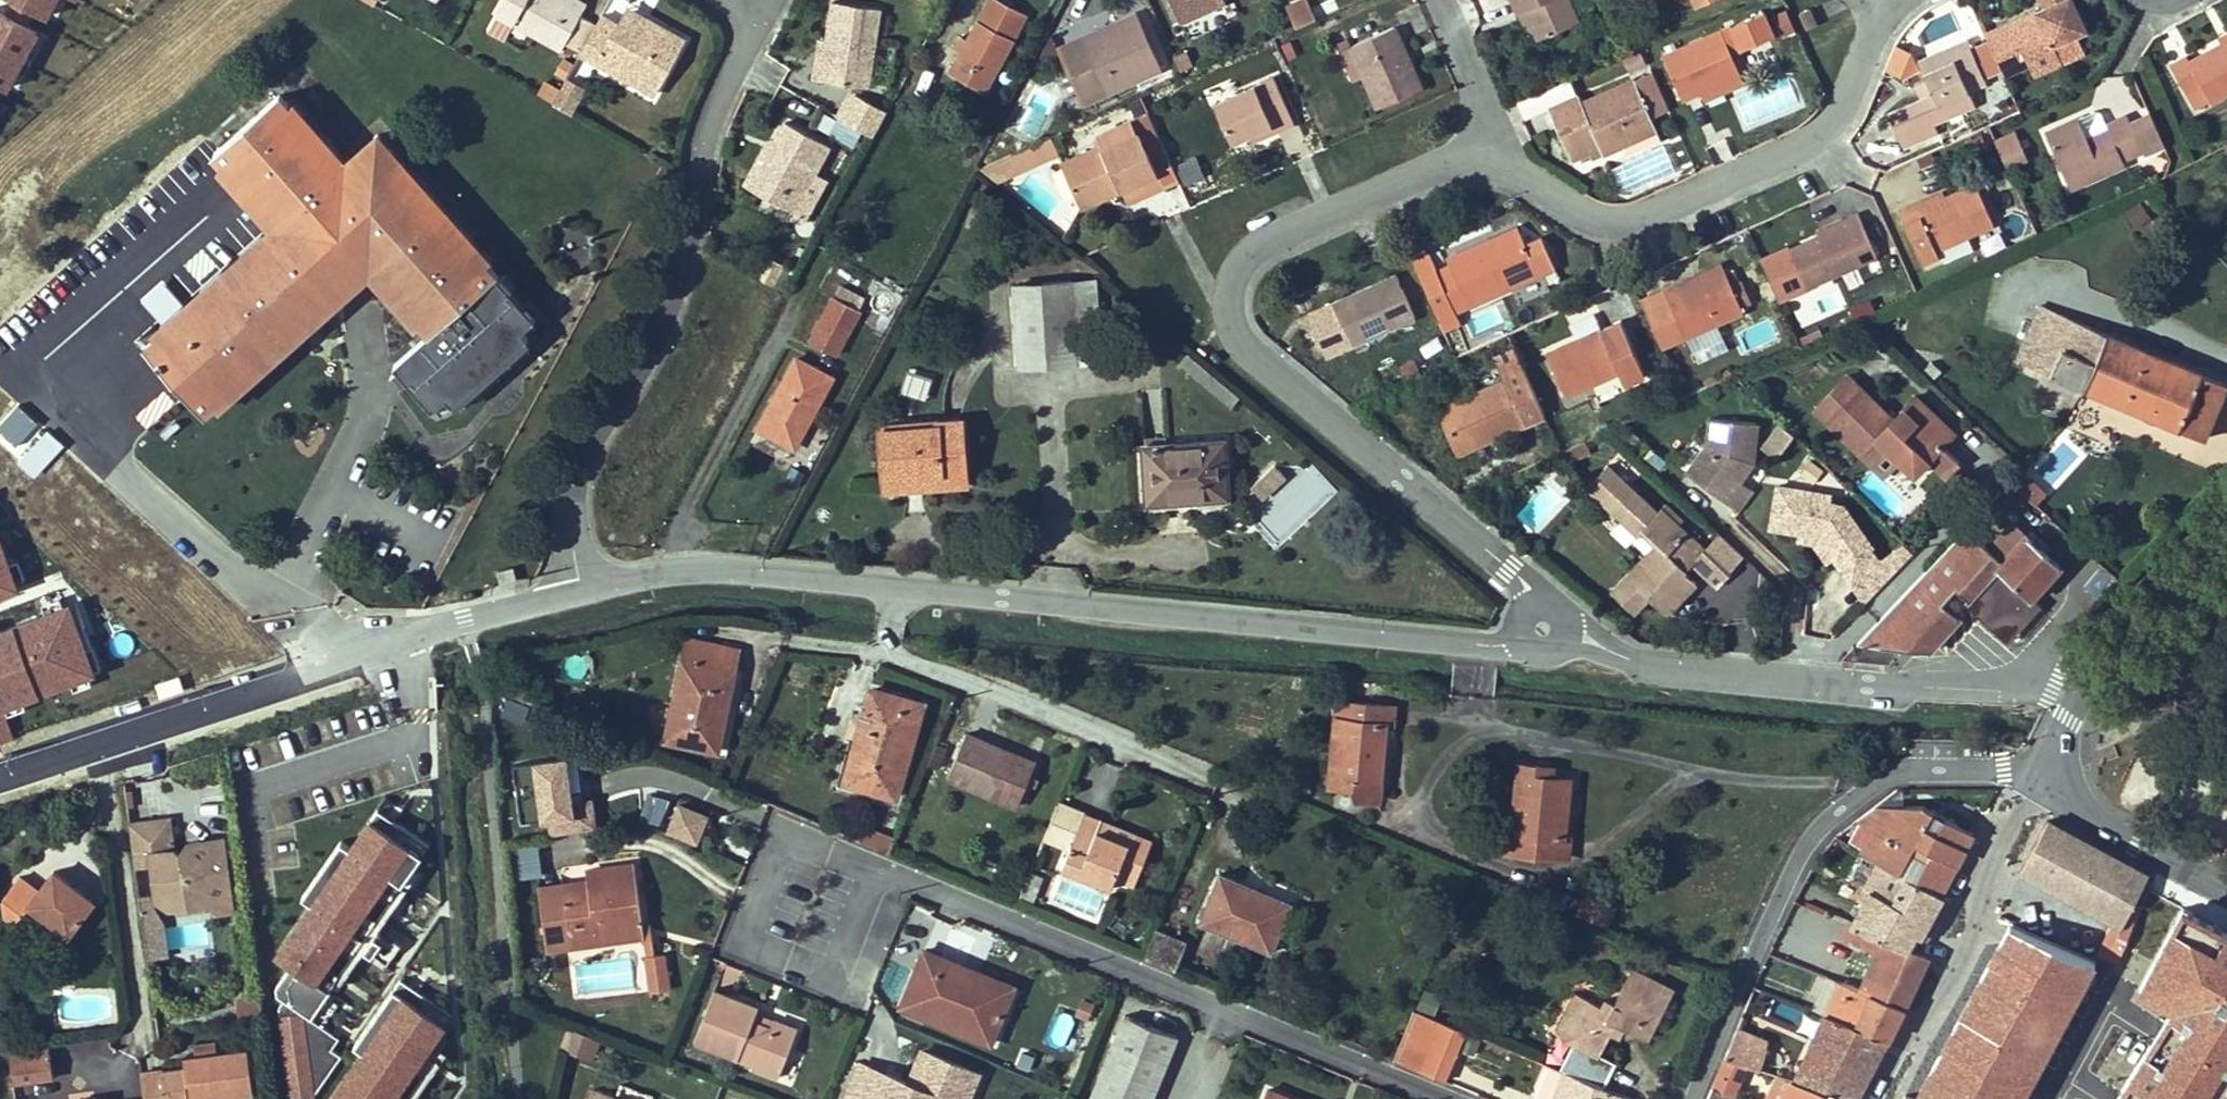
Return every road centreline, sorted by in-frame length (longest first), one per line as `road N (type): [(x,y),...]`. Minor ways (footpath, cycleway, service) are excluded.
road 1 (residential): [(1610,659),(1270,380),(1231,322),(1229,285),(1250,250),(1495,143)]
road 2 (residential): [(881,595),(1610,659)]
road 3 (residential): [(1439,1098),(788,836)]
road 4 (residential): [(578,593),(572,520),(582,458),(657,330),(679,268),(712,113),(759,18)]
road 5 (residential): [(0,789),(332,668),(578,593)]
road 6 (residential): [(1495,143),(1516,171),(1589,221),(1624,225),(1828,130),(1887,9)]
road 7 (residential): [(1610,659),(2000,696),(2065,688)]
road 8 (residential): [(1873,775),(1671,775),(1468,731)]
road 9 (residential): [(1194,774),(885,646),(881,595)]
road 10 (residential): [(1873,775),(1808,832),(1736,954),(1678,1098)]
road 11 (tertiary): [(2034,783),(1878,1098)]
road 12 (residential): [(578,593),(664,576),(881,595)]
road 13 (tertiary): [(2065,688),(2226,530)]
road 14 (residential): [(2226,887),(2034,783)]
road 15 (residential): [(2036,768),(1873,775)]
road 16 (residential): [(1495,143),(1436,0)]

